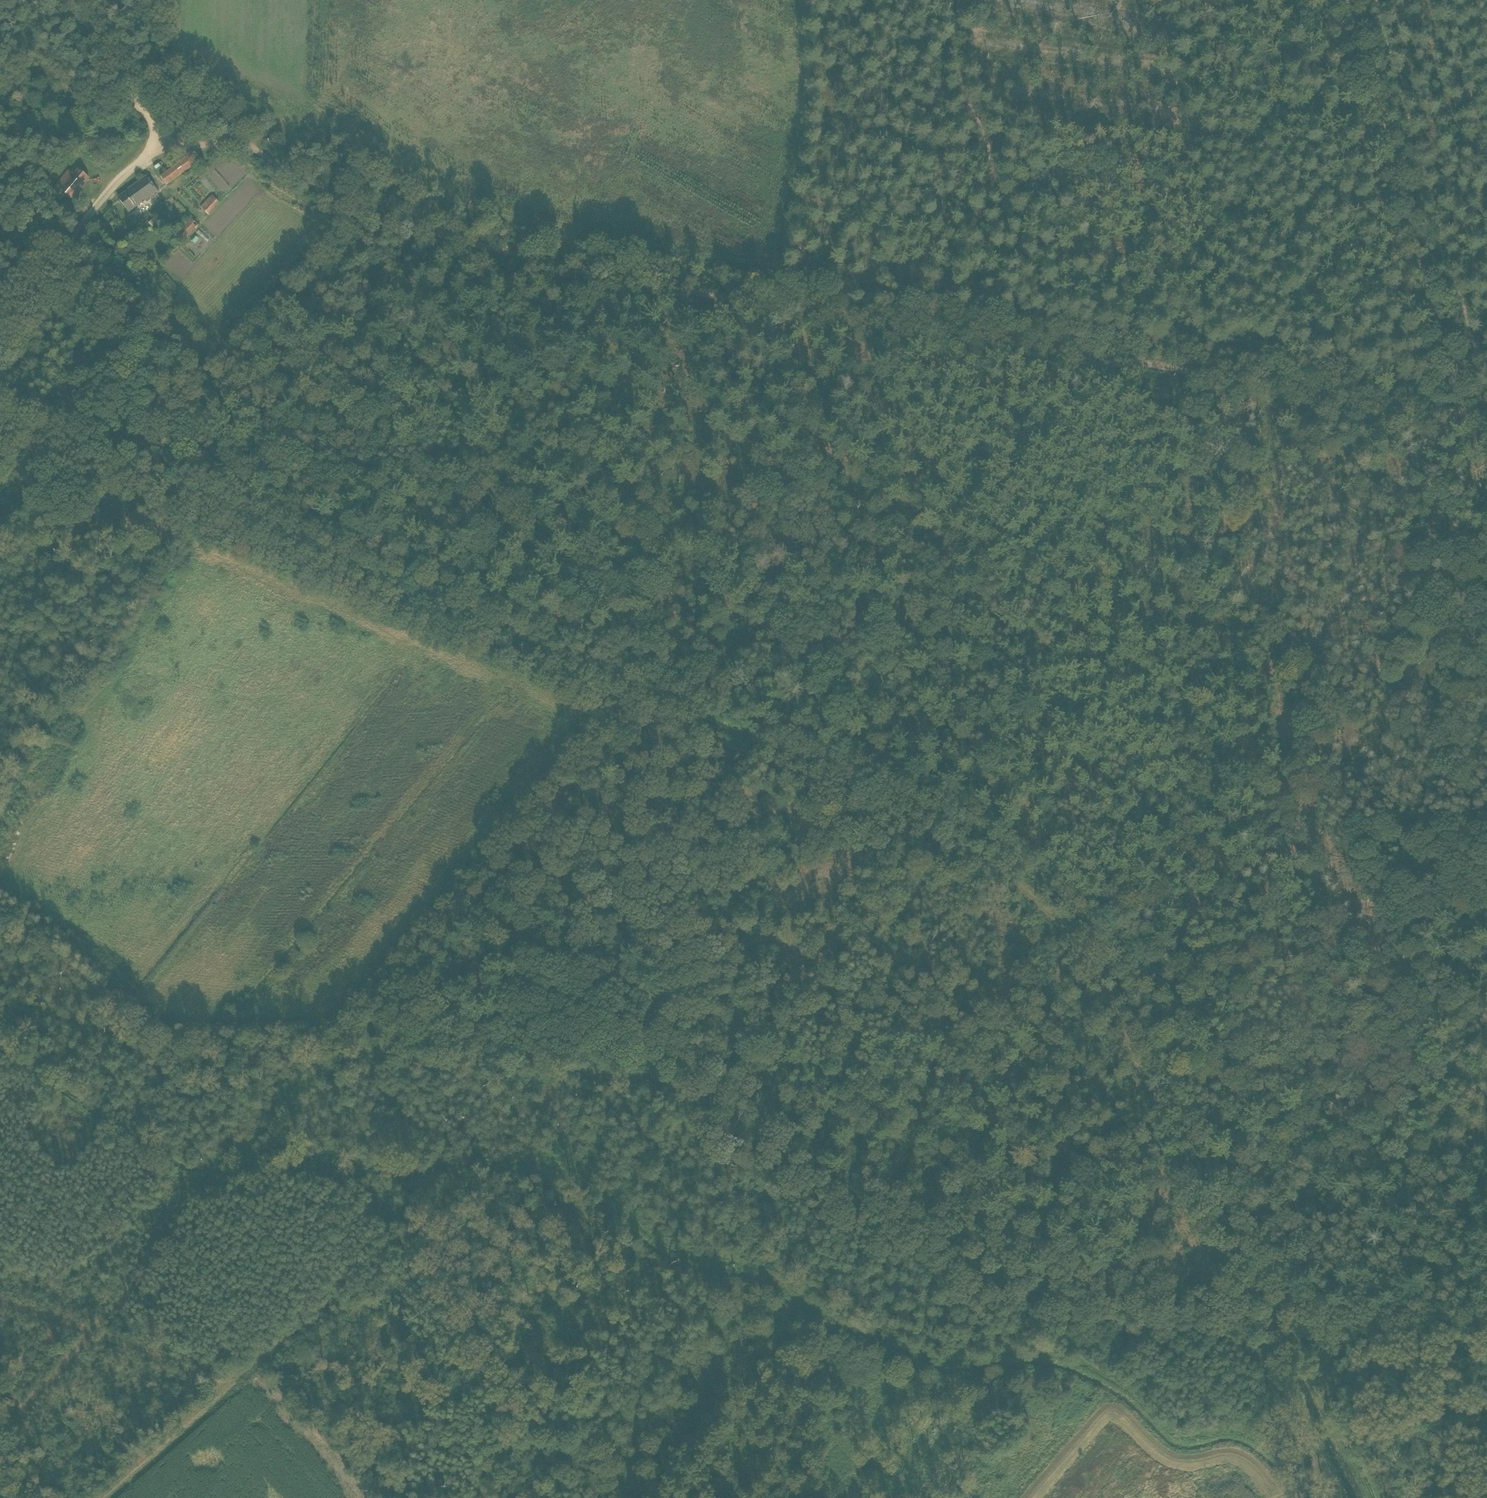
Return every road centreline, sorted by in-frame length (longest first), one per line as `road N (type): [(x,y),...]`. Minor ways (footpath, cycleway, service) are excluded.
road 1 (track): [(643,709),(944,839),(991,865),(1061,929),(1092,977),(1330,1481),(1291,1497)]
road 2 (track): [(759,304),(1480,416)]
road 3 (track): [(643,709),(0,432)]
road 4 (track): [(147,108),(158,151),(232,142),(397,221),(548,263),(759,304)]
road 5 (track): [(1464,352),(1369,0)]
road 6 (unclassified): [(0,332),(108,190),(158,151)]
road 7 (track): [(71,0),(142,99)]

